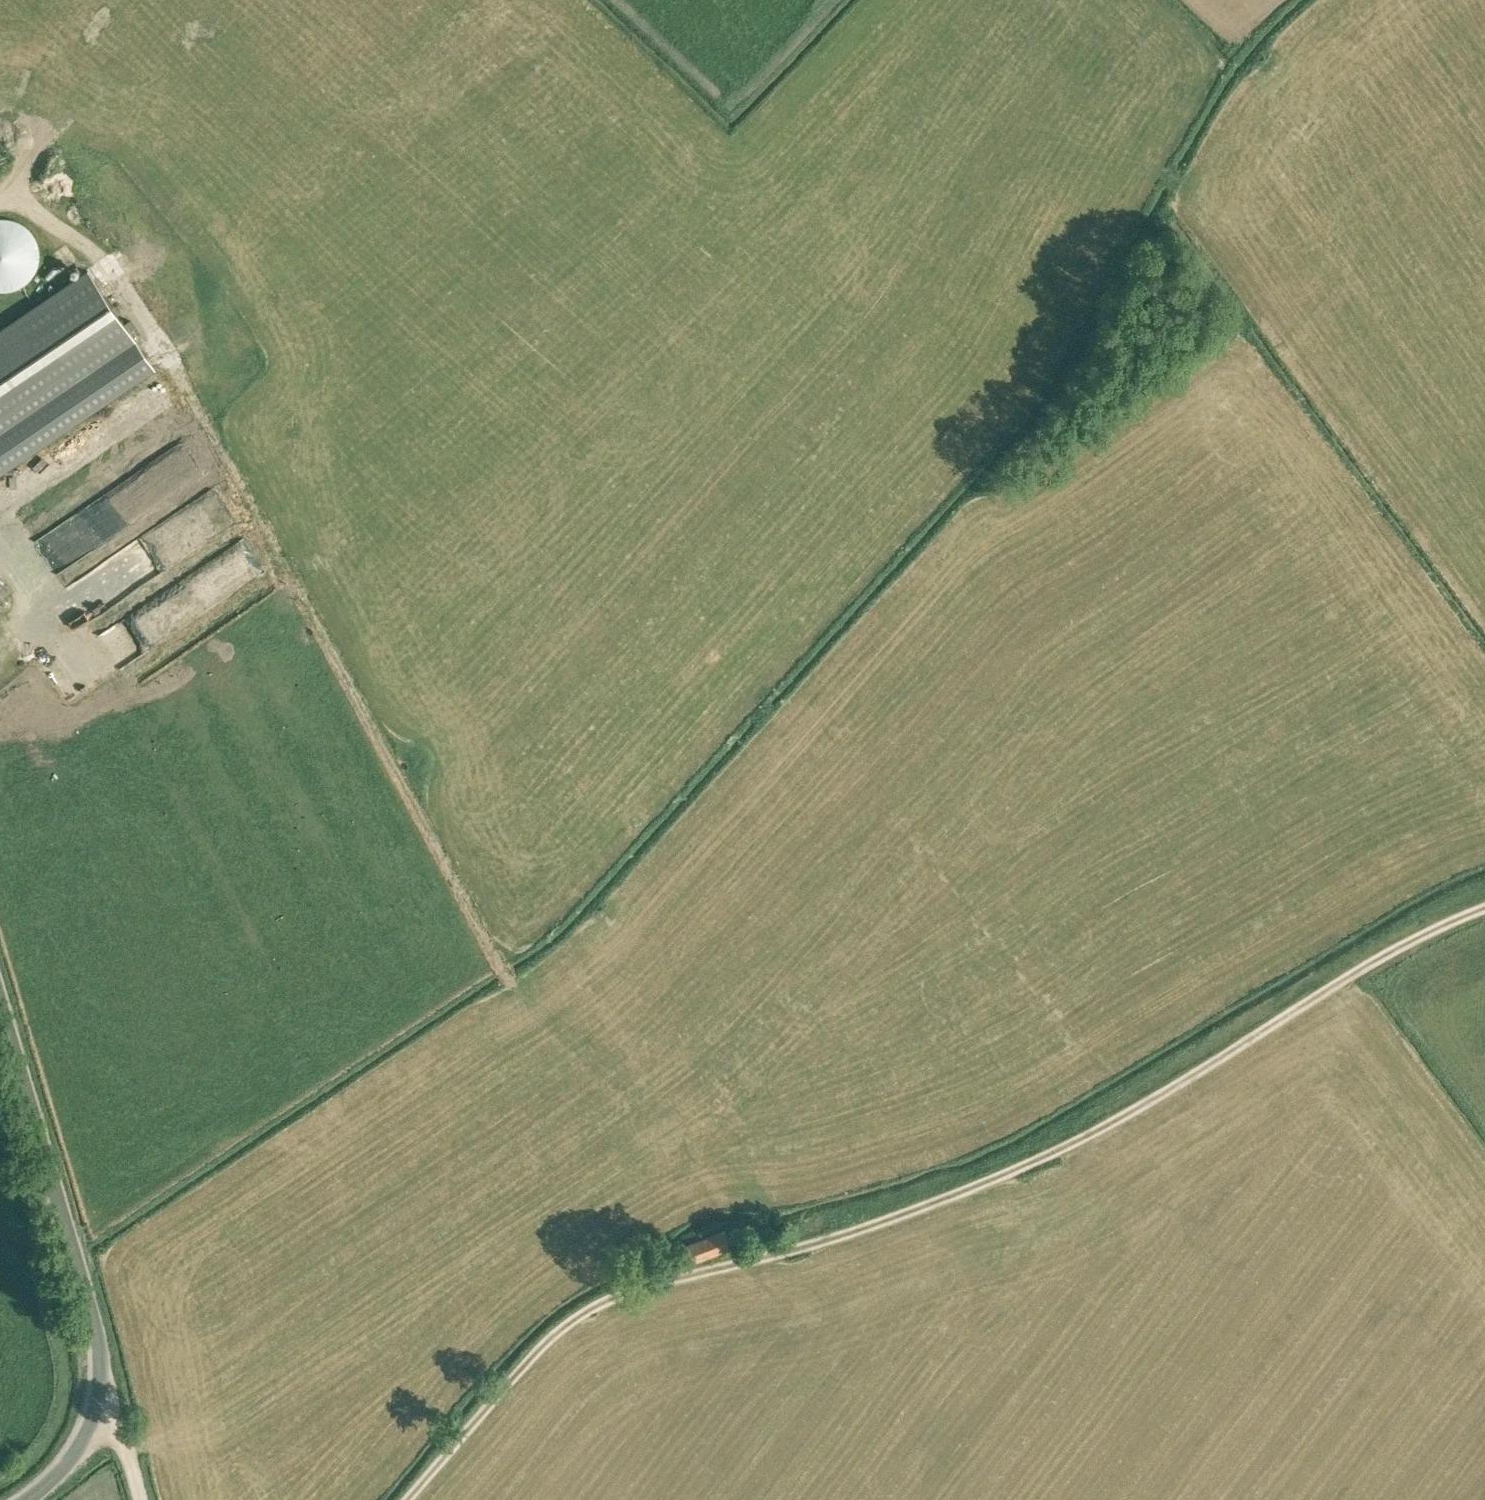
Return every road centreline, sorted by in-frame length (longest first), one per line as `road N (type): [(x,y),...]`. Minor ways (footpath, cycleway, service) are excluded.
road 1 (track): [(408,1499),(562,1328),(585,1314),(641,1289),(869,1226),(1055,1152),(1415,937),(1484,906)]
road 2 (unclassified): [(28,1499),(93,1430),(106,1363),(0,1005)]

